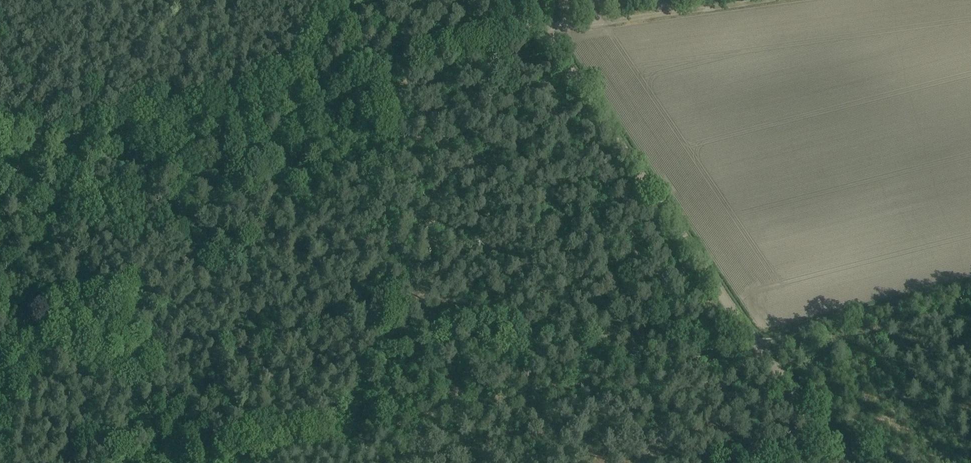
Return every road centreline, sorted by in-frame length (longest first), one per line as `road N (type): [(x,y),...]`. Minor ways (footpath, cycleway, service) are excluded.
road 1 (track): [(531,33),(352,72),(219,118),(0,140)]
road 2 (track): [(756,344),(579,82),(531,33)]
road 3 (track): [(839,462),(756,344)]

